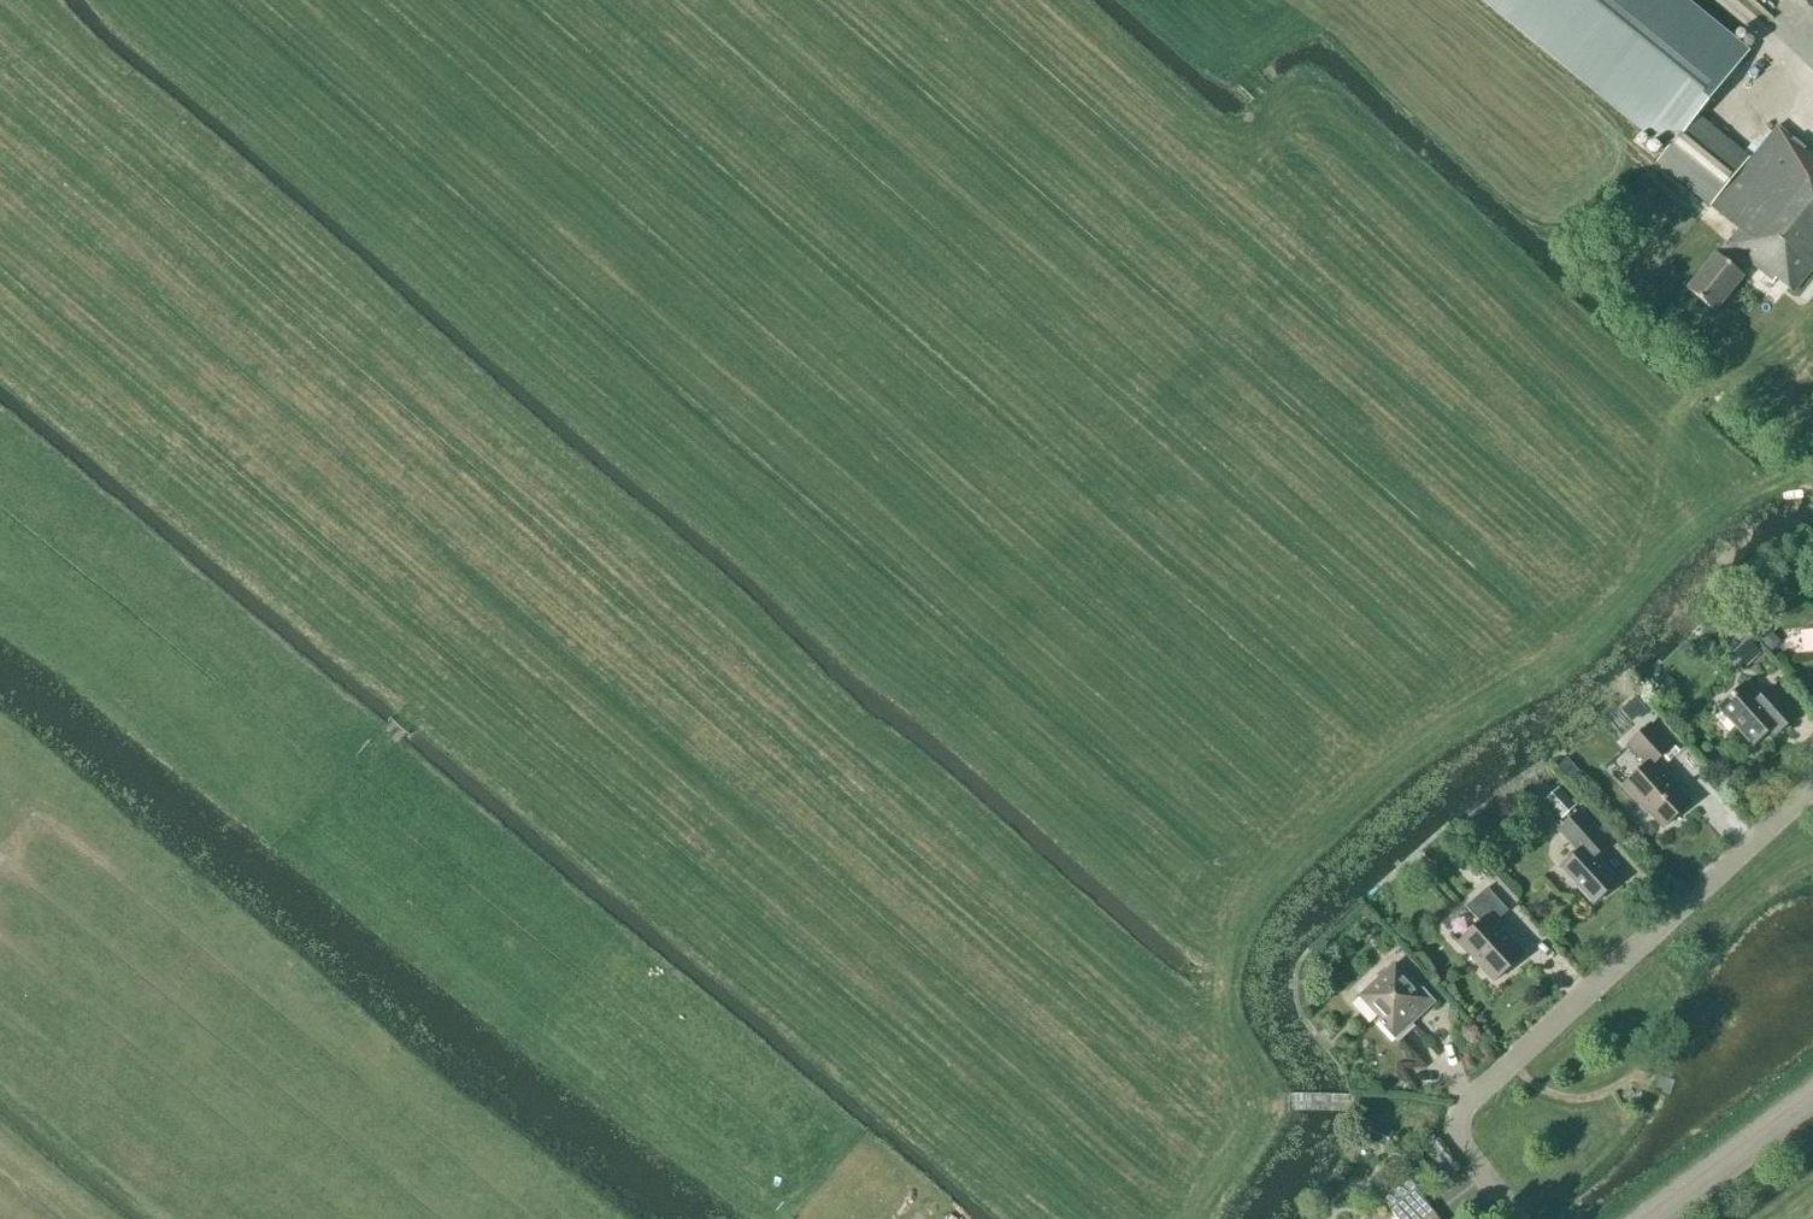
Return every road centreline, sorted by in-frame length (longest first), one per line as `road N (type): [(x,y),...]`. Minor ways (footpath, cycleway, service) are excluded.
road 1 (residential): [(1812,798),(1463,1115),(1454,1146),(1508,1218)]
road 2 (tertiary): [(1665,1218),(1812,1109)]
road 3 (track): [(1812,91),(1726,0)]

